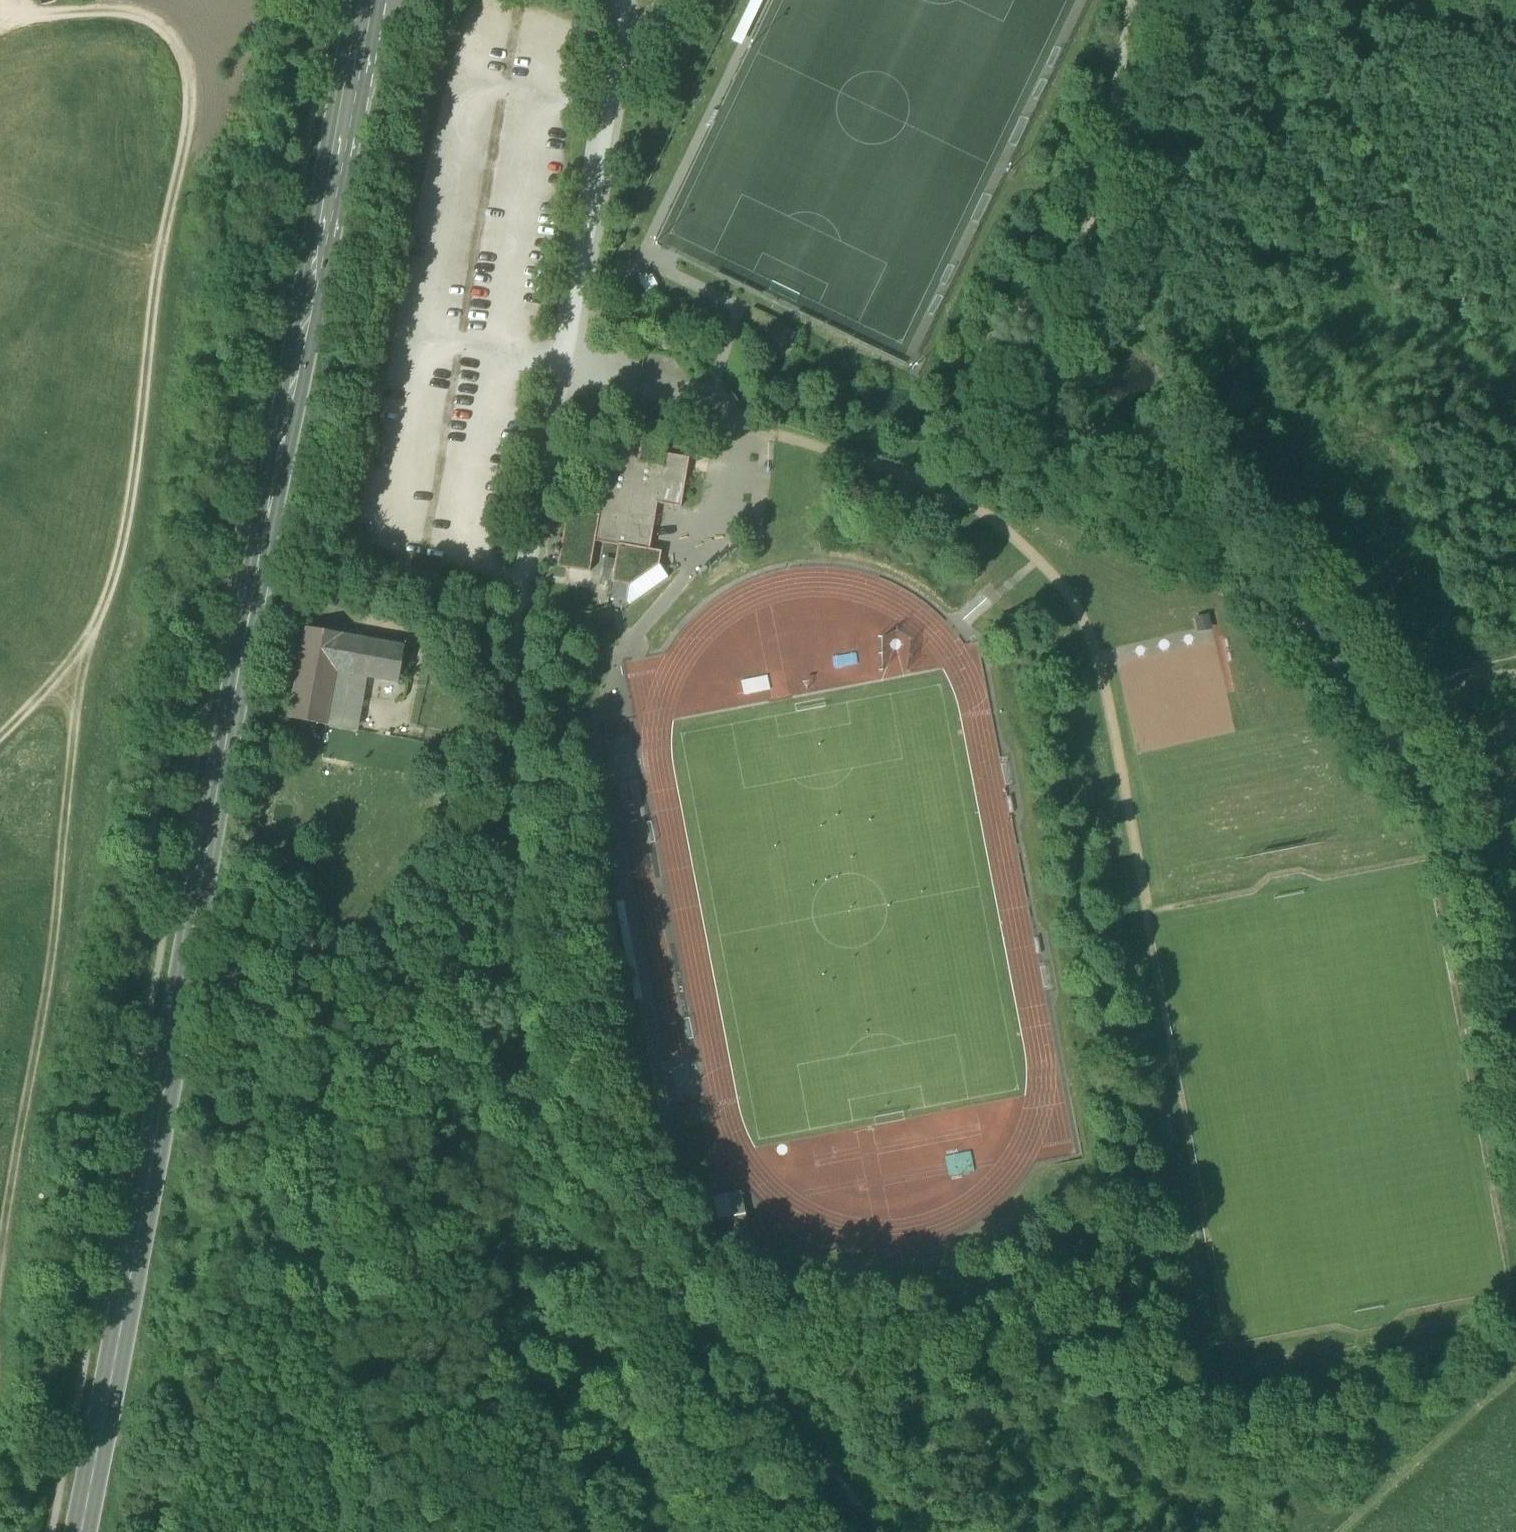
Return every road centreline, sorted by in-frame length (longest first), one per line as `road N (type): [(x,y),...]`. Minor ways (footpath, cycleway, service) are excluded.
road 1 (secondary): [(70,1531),(366,0)]
road 2 (track): [(1132,0),(1092,227),(1079,253),(990,351),(981,381),(983,415),(1013,460),(1117,527),(1259,582),(1515,922)]
road 3 (track): [(538,551),(519,630),(534,1078),(559,1153),(873,1531)]
road 4 (unclassified): [(620,0),(587,277),(538,551)]
road 5 (track): [(1356,1531),(1515,1365)]

